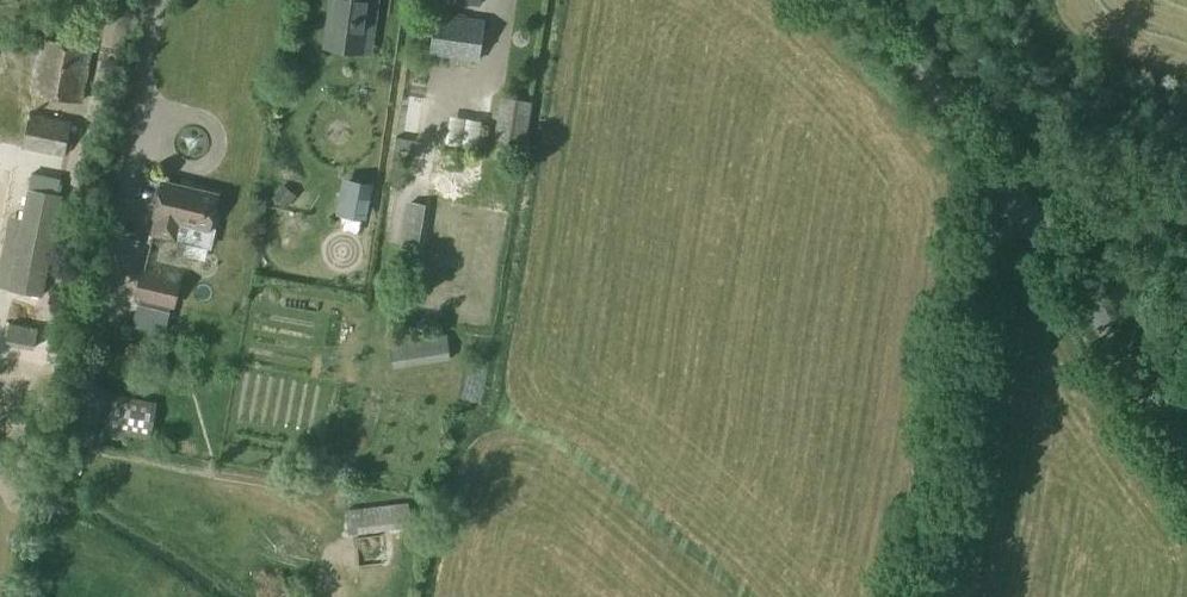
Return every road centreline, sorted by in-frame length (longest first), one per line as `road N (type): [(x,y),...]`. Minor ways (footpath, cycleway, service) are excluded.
road 1 (unclassified): [(915,596),(976,259),(998,216),(1019,200)]
road 2 (unclassified): [(1186,458),(1019,200)]
road 3 (unclassified): [(1019,200),(923,78),(845,0)]

